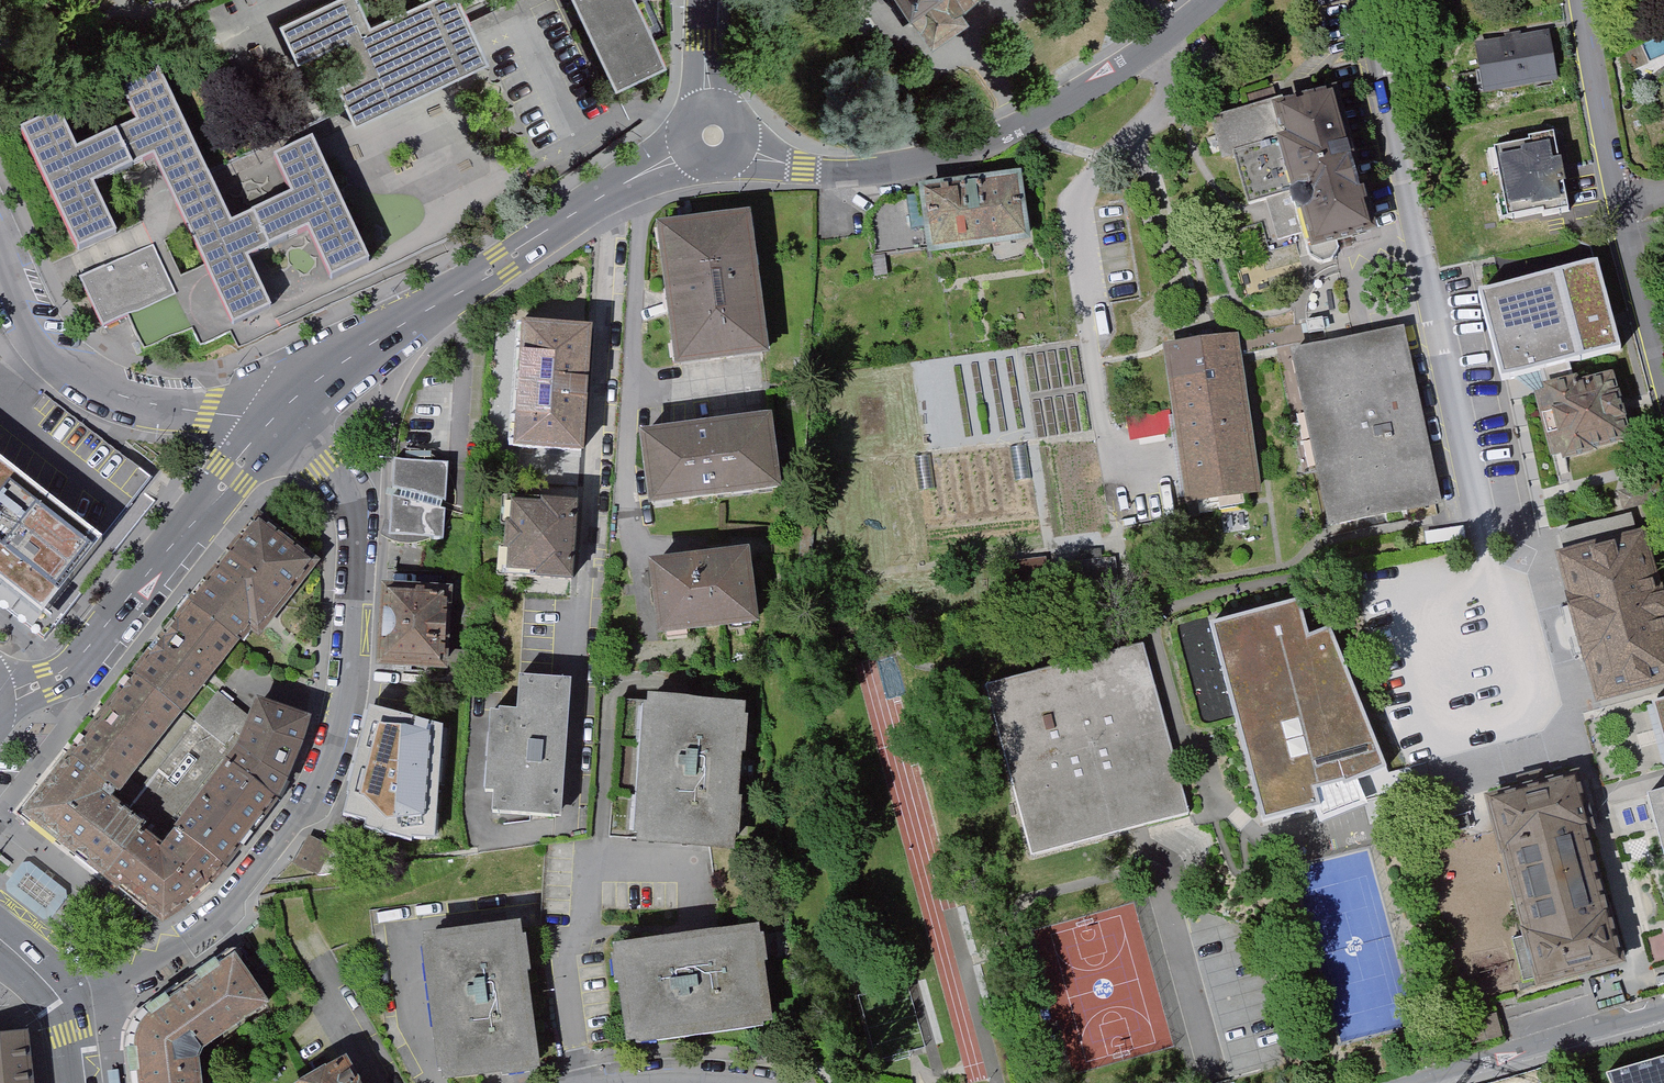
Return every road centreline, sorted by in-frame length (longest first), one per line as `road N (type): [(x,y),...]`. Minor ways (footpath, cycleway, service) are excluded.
road 1 (residential): [(283,420),(358,509),(355,659),(324,775),(307,815),(196,940),(72,1010)]
road 2 (unclassified): [(1213,0),(1128,66),(968,154),(854,173),(807,171),(711,132)]
road 3 (unclassified): [(711,132),(343,368),(283,420)]
road 4 (unclassified): [(283,420),(82,657),(50,682),(0,701)]
road 5 (residential): [(1579,0),(1630,258),(1663,380)]
road 6 (residential): [(0,242),(43,342),(67,369),(144,405),(283,420)]
road 7 (residential): [(1663,1014),(1423,1082)]
road 8 (residential): [(706,0),(711,132)]

